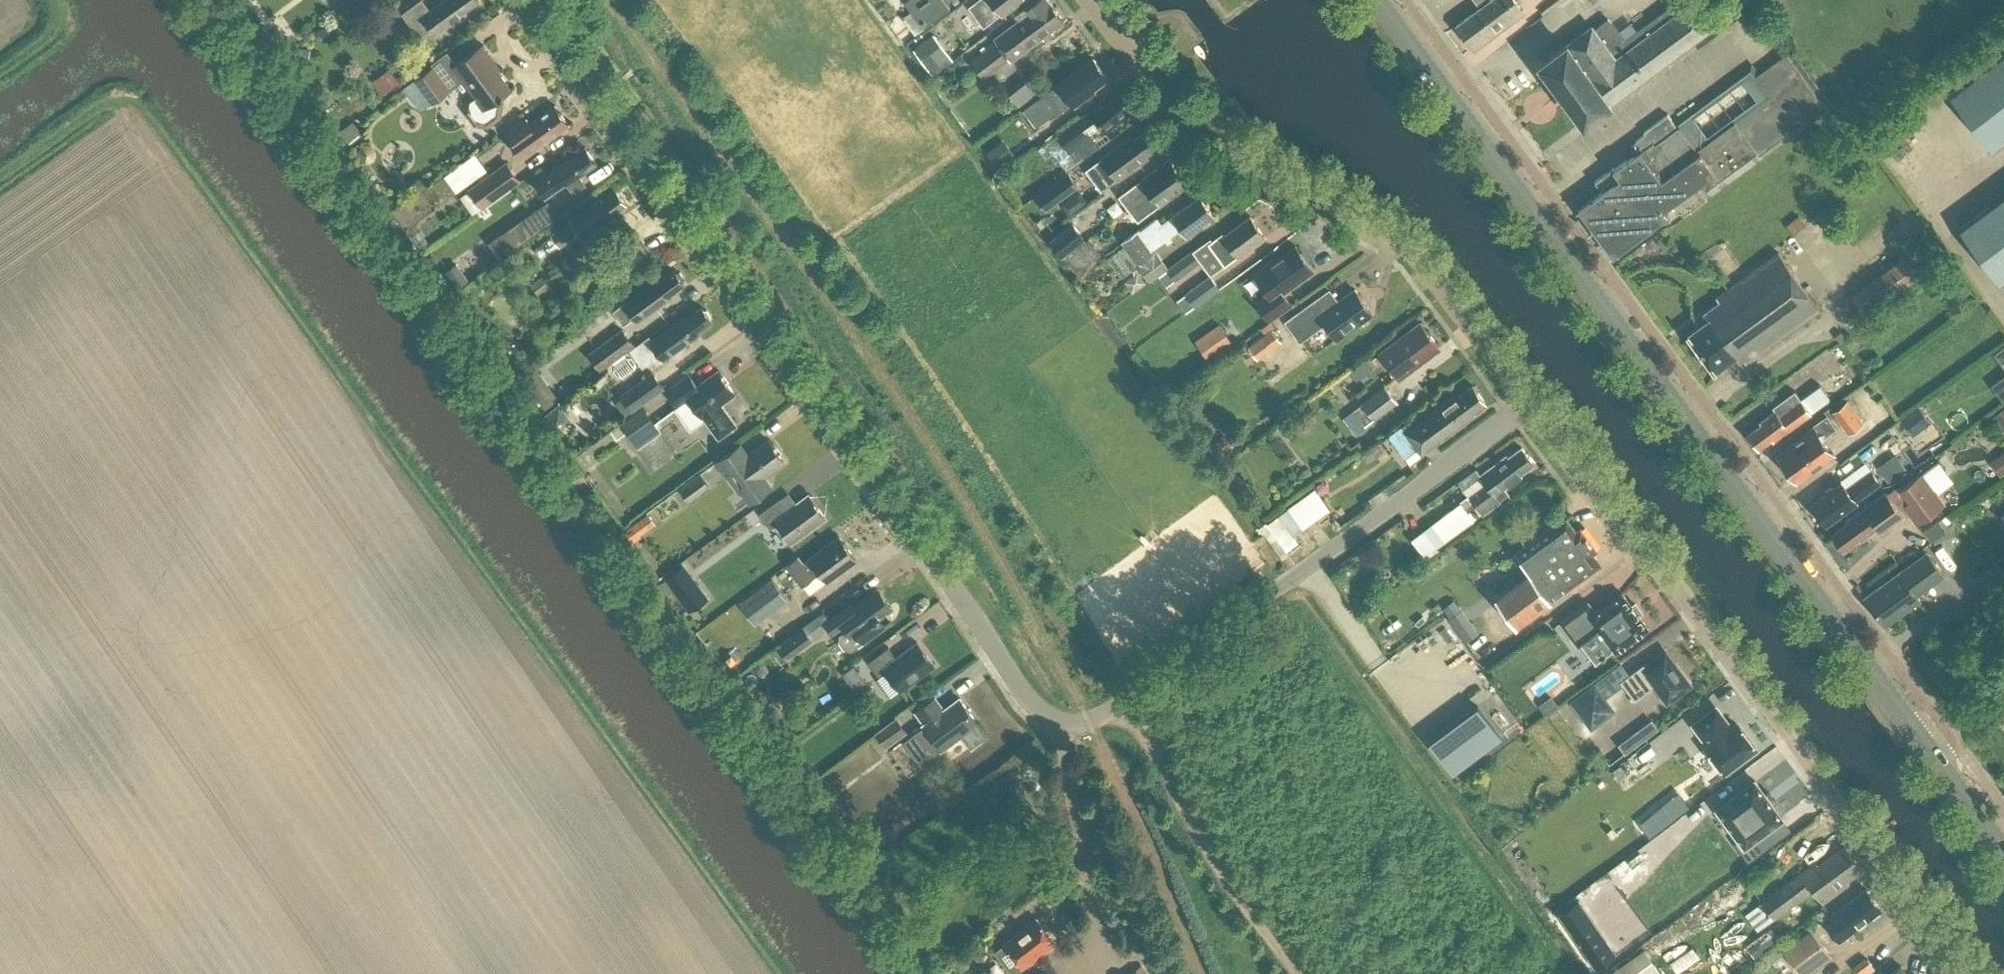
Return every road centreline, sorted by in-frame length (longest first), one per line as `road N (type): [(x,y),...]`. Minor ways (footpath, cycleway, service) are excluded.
road 1 (residential): [(1528,400),(1129,699),(1099,718),(1068,724),(1036,709),(523,0)]
road 2 (secondary): [(1921,745),(1375,0)]
road 3 (unclassified): [(1963,973),(1672,578),(1629,539),(1528,400)]
road 4 (unclassified): [(1528,400),(1411,250),(1369,222),(1228,160),(1195,134),(1090,0)]
road 5 (track): [(1129,699),(1197,842),(1298,973)]
road 6 (secondary): [(2003,856),(1921,745)]

